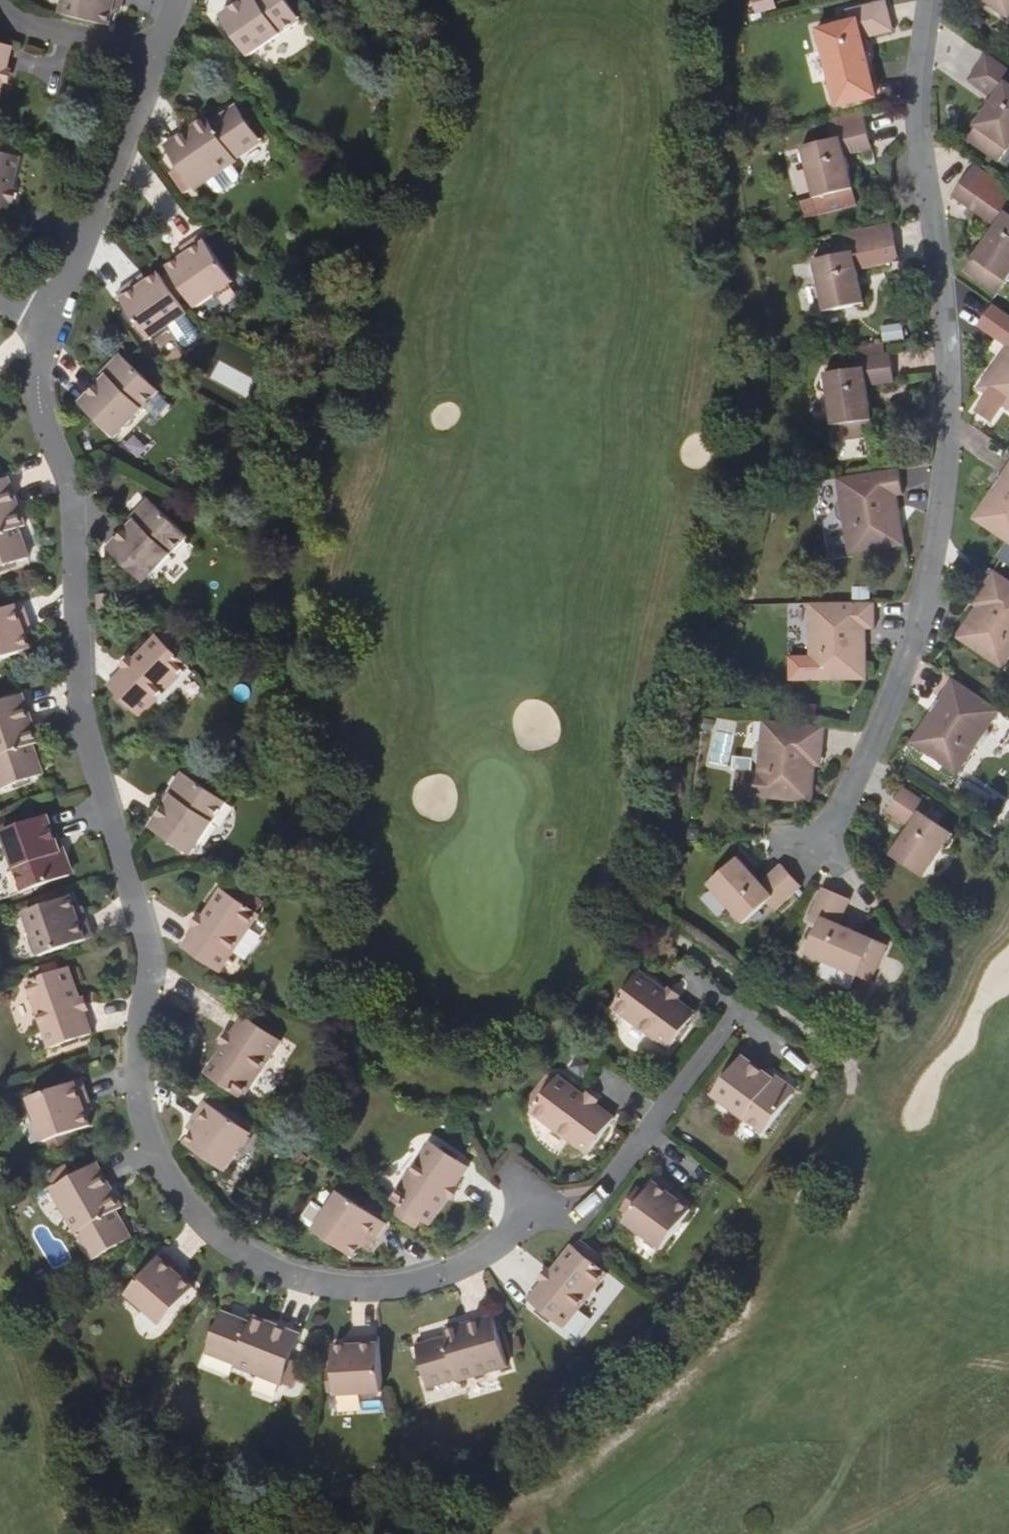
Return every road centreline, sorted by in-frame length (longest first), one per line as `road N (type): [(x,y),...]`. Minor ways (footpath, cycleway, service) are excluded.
road 1 (residential): [(44,326),(35,385),(68,516),(80,729),(145,949),(131,1080),(152,1158),(207,1232),(241,1258),(320,1288),(364,1291),(455,1270),(537,1214)]
road 2 (residential): [(921,0),(913,94),(937,318),(934,488),(889,677),(808,844)]
road 3 (residential): [(537,1214),(585,1211),(731,1018),(760,1039)]
road 4 (residential): [(151,65),(44,326)]
road 5 (residential): [(0,10),(17,24),(151,65)]

